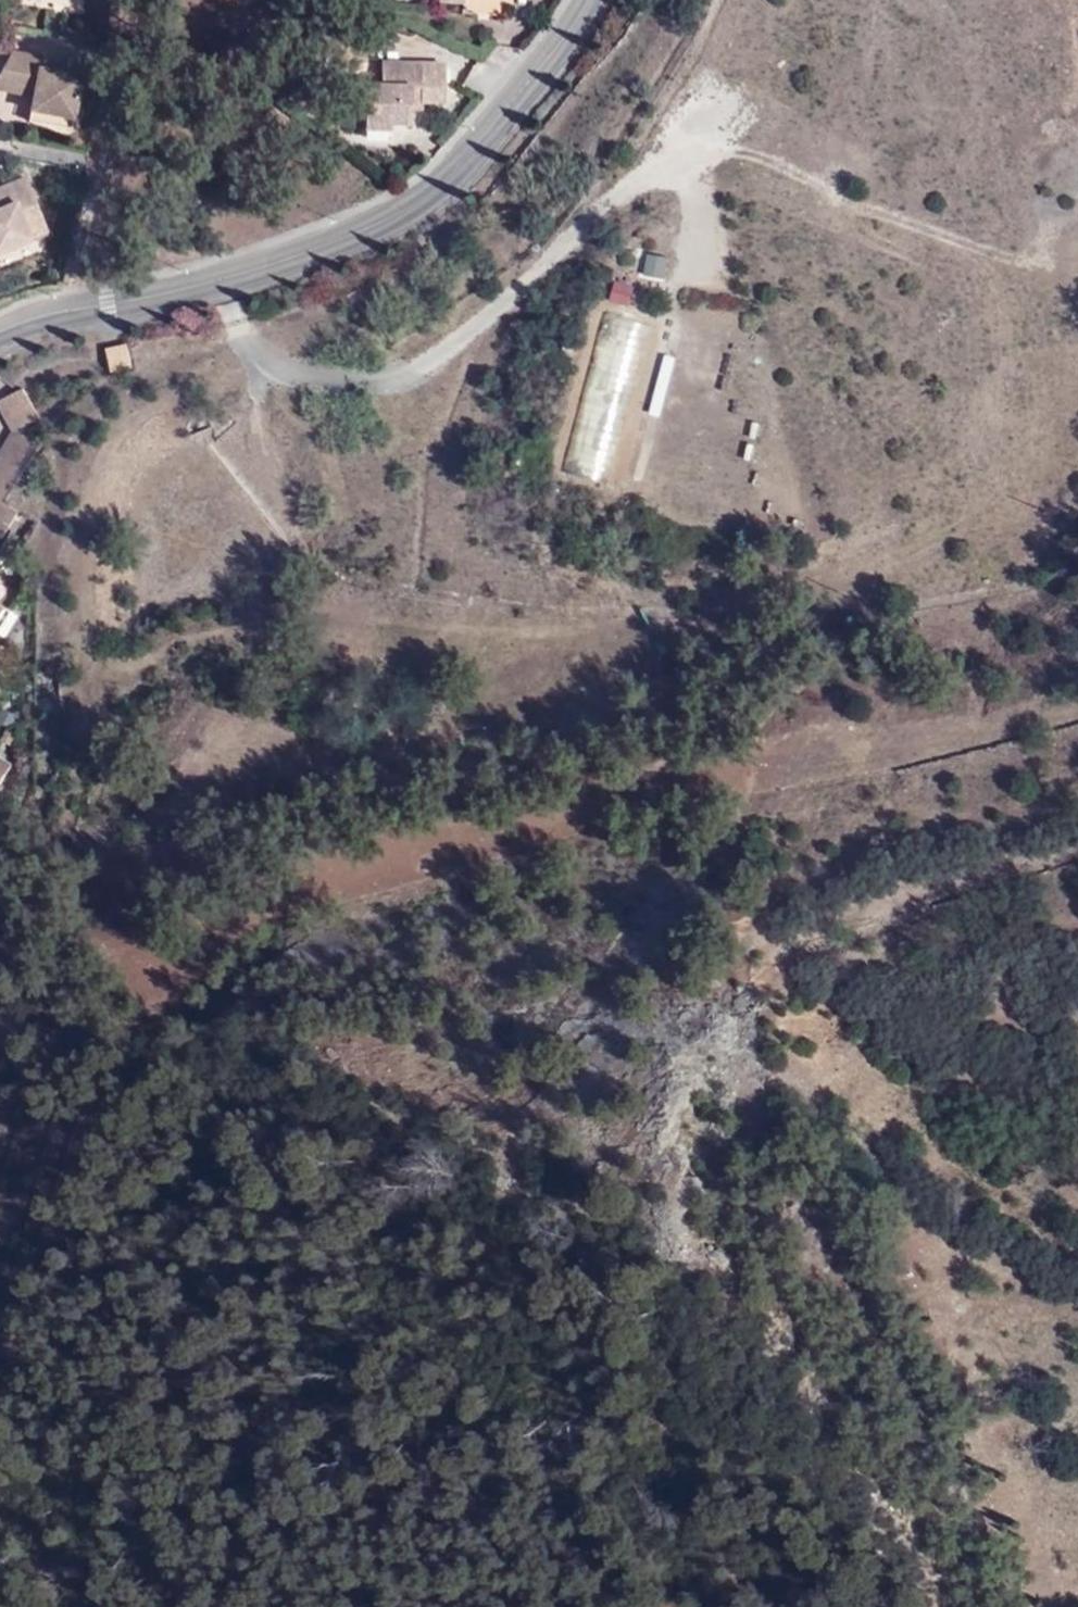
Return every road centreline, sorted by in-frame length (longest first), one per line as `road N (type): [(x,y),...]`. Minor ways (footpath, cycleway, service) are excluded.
road 1 (tertiary): [(0,333),(229,277),(324,248),(398,214),(448,176),(586,0)]

